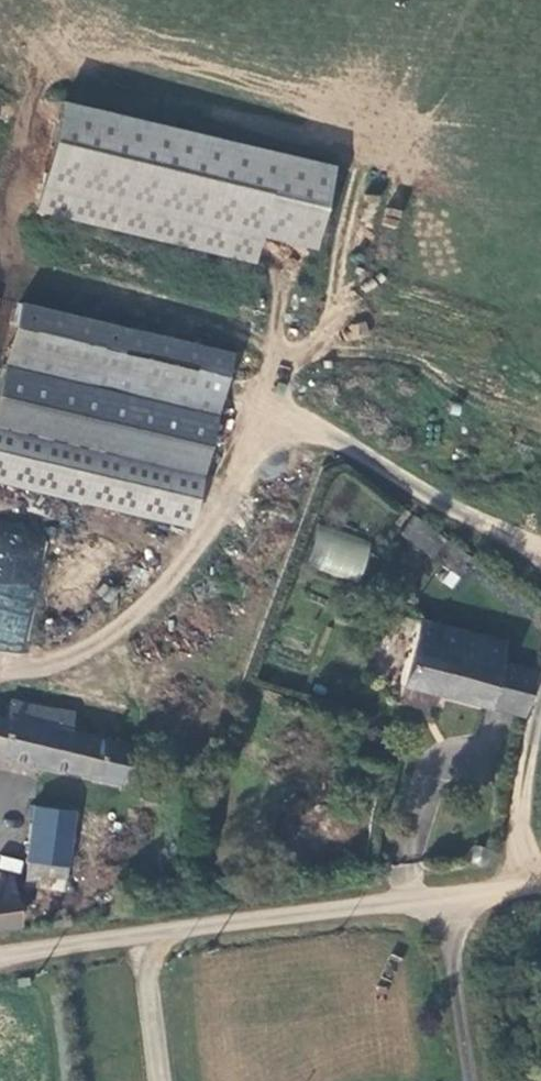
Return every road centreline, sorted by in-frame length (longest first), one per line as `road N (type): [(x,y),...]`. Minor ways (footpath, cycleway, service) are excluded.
road 1 (unclassified): [(540,880),(0,951)]

